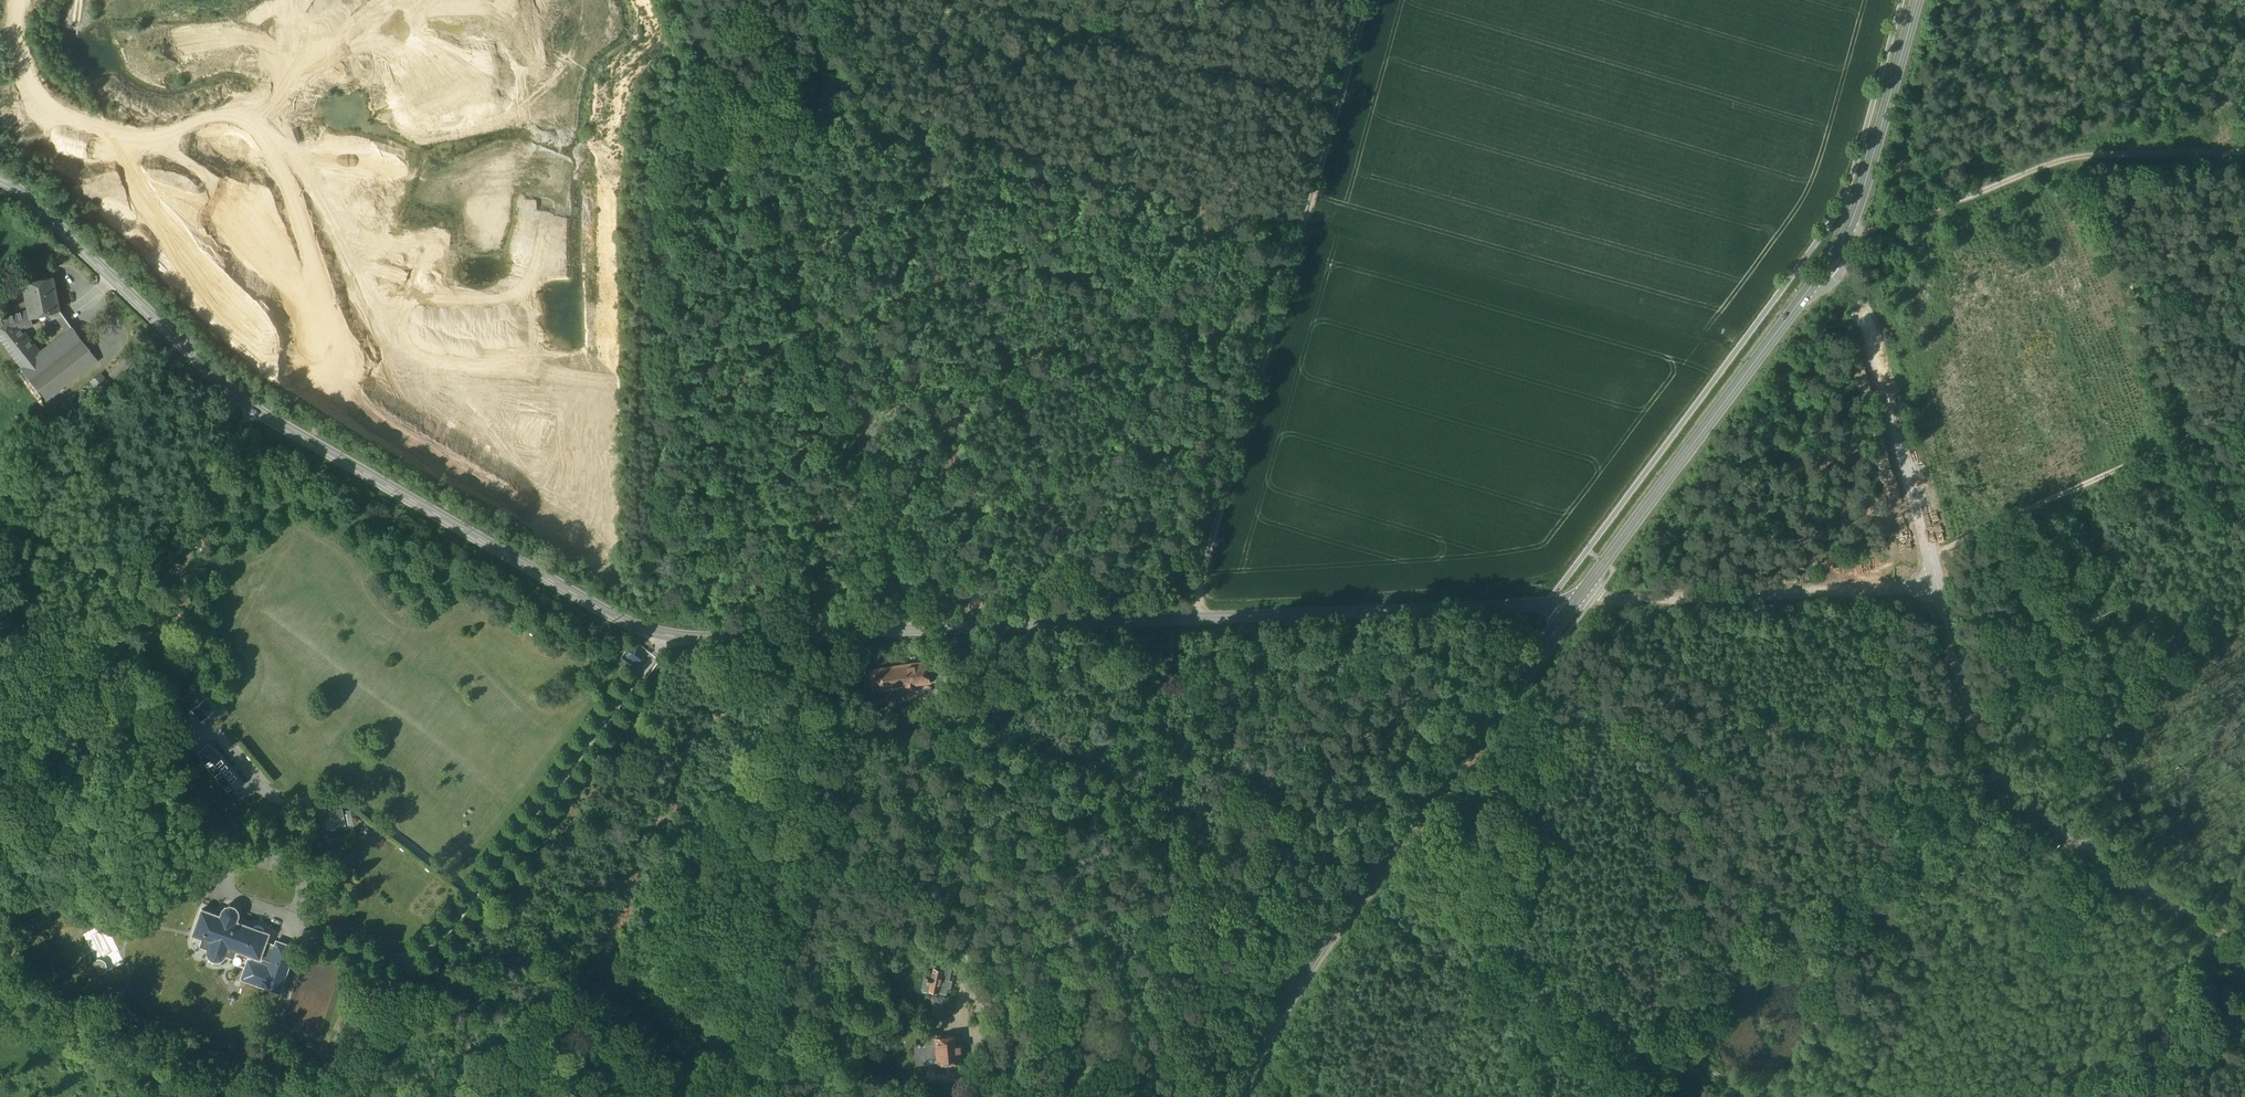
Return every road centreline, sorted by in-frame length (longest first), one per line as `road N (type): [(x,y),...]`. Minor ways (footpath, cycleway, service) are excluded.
road 1 (tertiary): [(1573,604),(663,634),(600,608),(254,408),(0,179)]
road 2 (secondary): [(1573,604),(1851,224),(1916,0)]
road 3 (track): [(673,0),(768,210),(929,629)]
road 4 (track): [(1364,0),(1192,617)]
road 5 (secondary): [(1234,1096),(1297,975),(1573,604)]
road 6 (track): [(1300,230),(800,98)]
road 7 (track): [(1851,224),(1868,230),(2071,158),(2244,151)]
road 8 (track): [(1934,582),(1988,757),(2029,805),(2144,891)]
road 9 (track): [(1336,99),(986,0)]
road 10 (track): [(1573,604),(1934,582)]
road 11 (track): [(1927,552),(2244,411)]
road 12 (track): [(1382,858),(1413,878),(1623,1082)]
road 13 (track): [(1860,310),(1934,582)]
road 14 (track): [(2158,1096),(2244,1006)]

